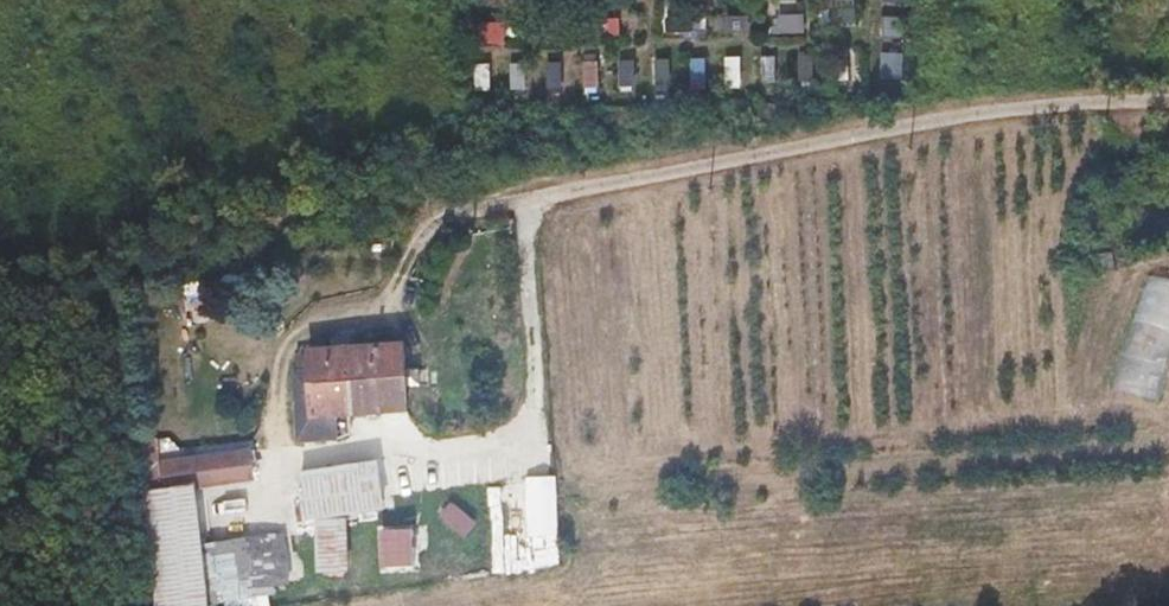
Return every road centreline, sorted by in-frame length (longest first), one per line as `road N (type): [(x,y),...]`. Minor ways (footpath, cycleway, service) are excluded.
road 1 (track): [(548,535),(524,202)]

